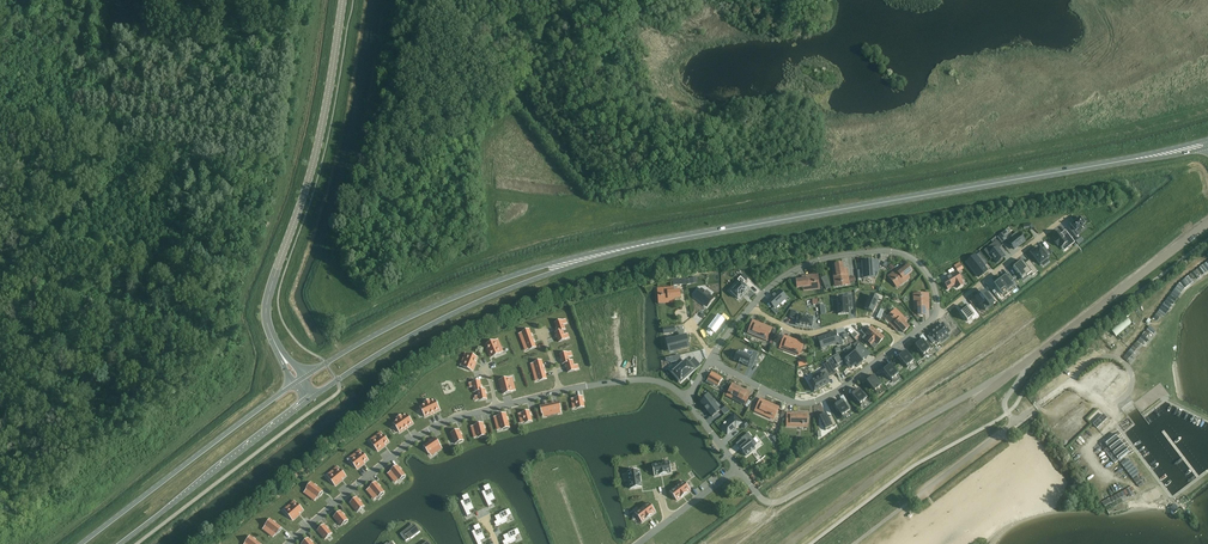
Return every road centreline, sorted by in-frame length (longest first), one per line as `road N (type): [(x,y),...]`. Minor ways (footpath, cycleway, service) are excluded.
road 1 (primary): [(572,261),(1207,144)]
road 2 (secondary): [(280,353),(266,306),(315,156),(340,0)]
road 3 (residential): [(1016,370),(775,502),(759,497),(736,467)]
road 4 (primary): [(310,397),(417,331),(572,261)]
road 5 (primary): [(572,261),(427,309),(304,376)]
road 6 (unclassified): [(787,543),(1016,370)]
road 7 (residential): [(751,306),(802,265),(902,255),(918,262),(938,300),(937,313),(903,340)]
road 8 (primary): [(295,383),(81,543)]
road 9 (residential): [(496,408),(439,426),(288,543)]
road 10 (unclassified): [(1016,370),(1207,223)]
road 11 (primary): [(120,543),(310,397)]
road 12 (residential): [(903,340),(818,401),(781,397),(709,360)]
road 13 (residential): [(903,340),(857,320),(806,333),(751,306)]

